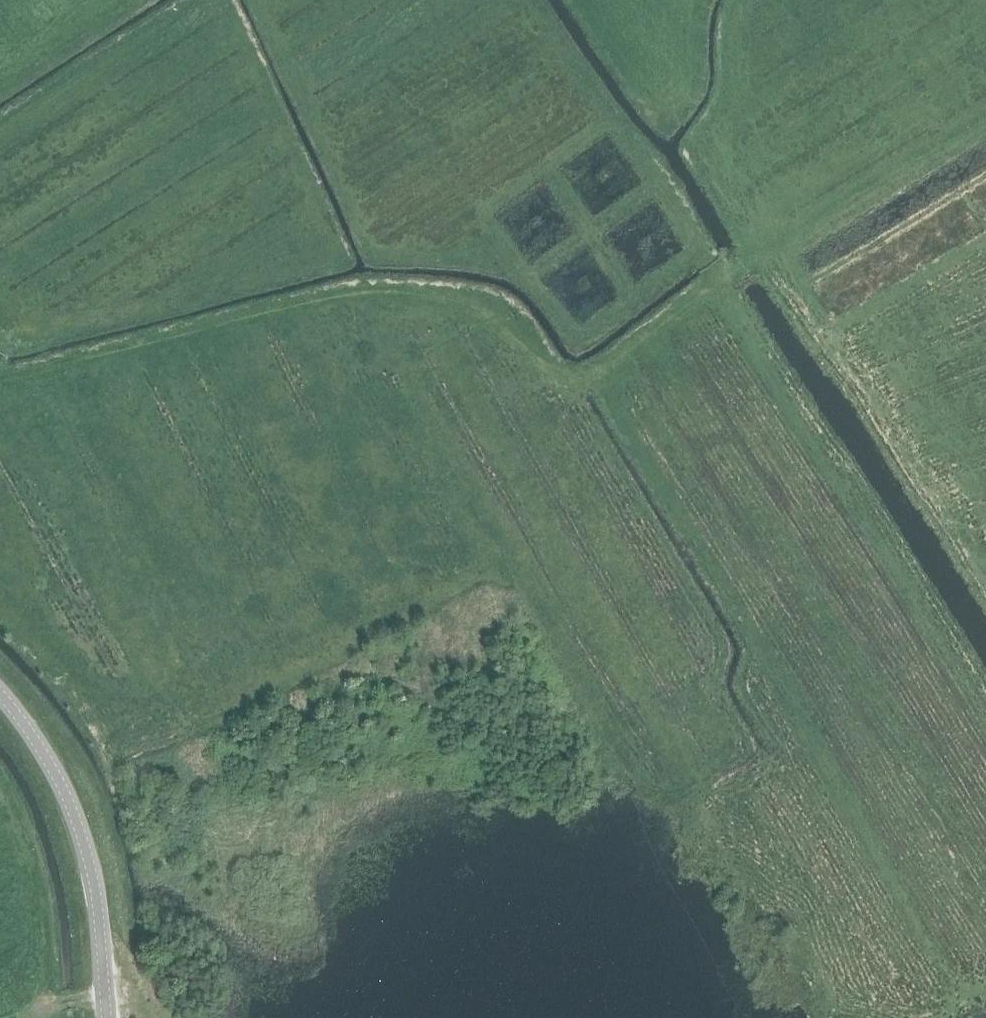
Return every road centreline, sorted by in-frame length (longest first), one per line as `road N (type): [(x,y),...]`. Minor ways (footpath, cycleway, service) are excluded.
road 1 (tertiary): [(107,1017),(95,887),(78,826),(39,746),(0,694)]

